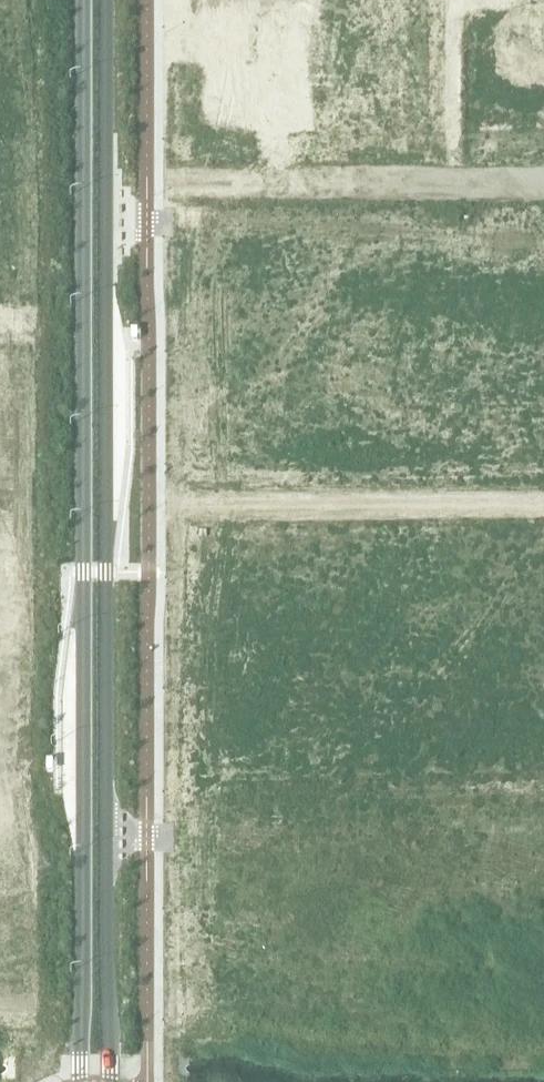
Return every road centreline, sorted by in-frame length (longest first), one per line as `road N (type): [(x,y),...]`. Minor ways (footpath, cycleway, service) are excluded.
road 1 (secondary): [(111,1081),(106,0)]
road 2 (secondary): [(83,0),(80,1081)]

